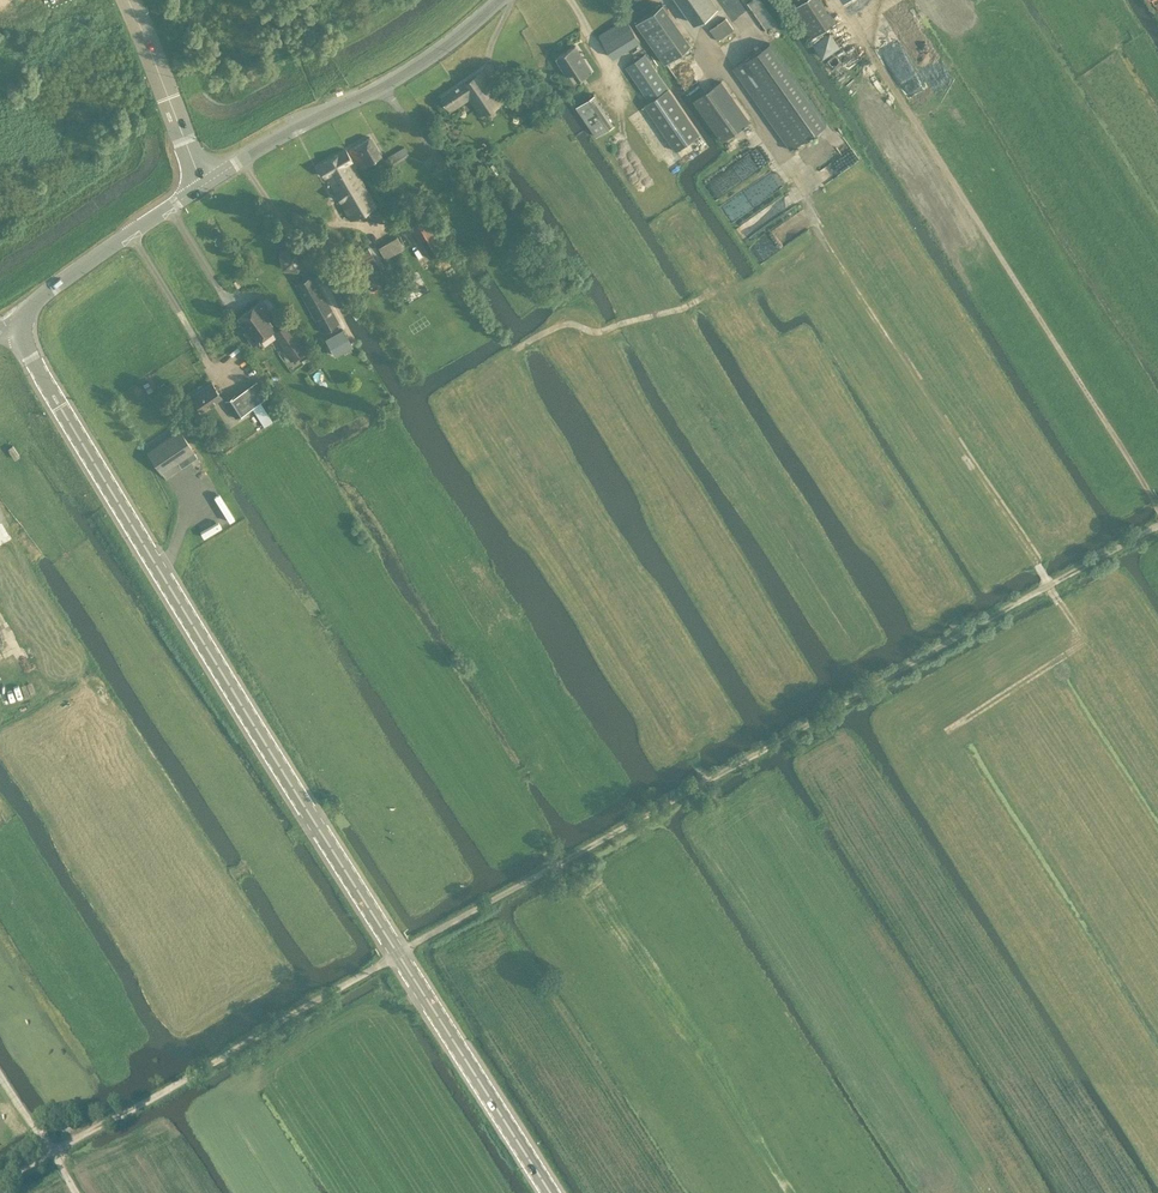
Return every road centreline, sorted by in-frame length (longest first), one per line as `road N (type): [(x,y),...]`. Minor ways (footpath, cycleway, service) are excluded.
road 1 (track): [(410,948),(1157,527)]
road 2 (track): [(946,732),(1086,642),(763,141)]
road 3 (secondary): [(400,954),(159,570),(22,331)]
road 4 (track): [(0,1181),(390,960)]
road 5 (secondary): [(203,185),(268,142),(381,88),(470,33),(504,0)]
road 6 (secondary): [(552,1192),(400,954)]
road 7 (secondary): [(203,185),(45,295),(22,331)]
road 8 (secondary): [(203,185),(129,0)]
road 9 (track): [(76,1192),(0,1076)]

